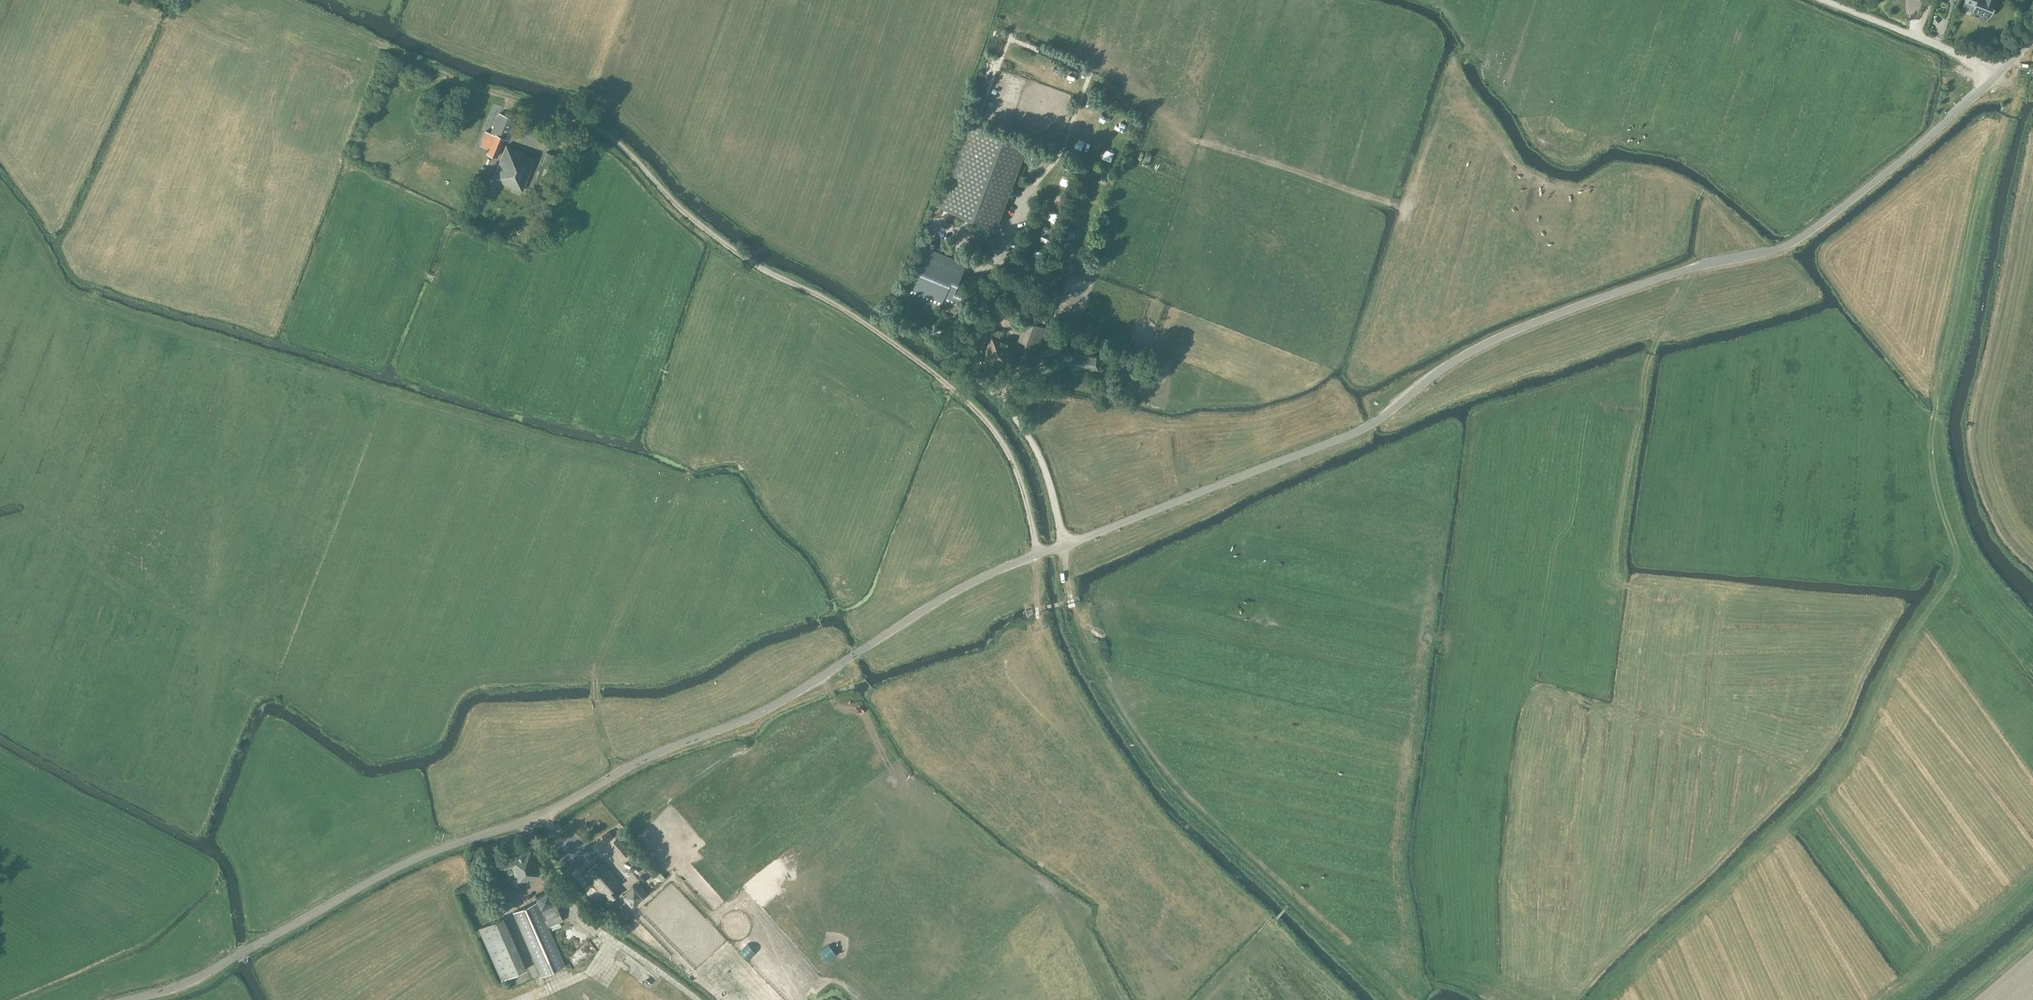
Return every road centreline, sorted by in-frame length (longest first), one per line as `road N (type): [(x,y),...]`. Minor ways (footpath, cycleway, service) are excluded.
road 1 (unclassified): [(135,999),(196,981),(416,860),(532,818),(668,748),(771,710),(995,572),(1355,431),(1490,340),(1631,287),(1791,243),(1924,142),(2001,72)]
road 2 (track): [(285,0),(446,78),(594,126),(729,249),(838,306),(921,364),(1004,446),(1037,553)]
road 3 (track): [(1065,544),(1044,466),(1013,413),(979,375),(976,358),(1033,186),(1059,156),(1090,75),(1011,34)]
road 4 (unclassified): [(2001,72),(1827,0)]

